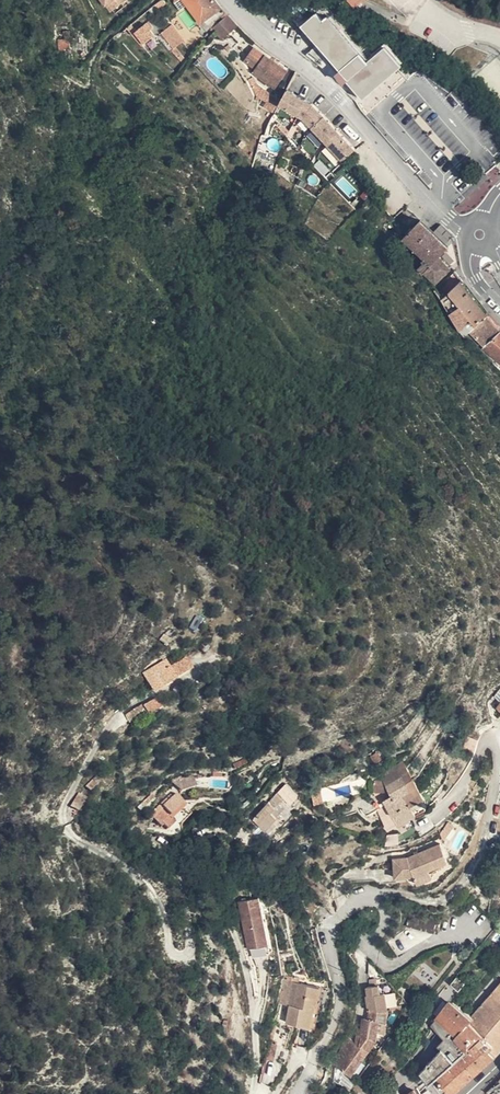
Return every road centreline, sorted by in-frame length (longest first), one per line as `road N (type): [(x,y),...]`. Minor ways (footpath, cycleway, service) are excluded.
road 1 (residential): [(296,1093),(336,1017),(327,944),(336,920),(359,903),(380,909),(384,918),(370,942),(383,964),(466,928)]
road 2 (residential): [(434,203),(339,96),(261,35),(231,0)]

